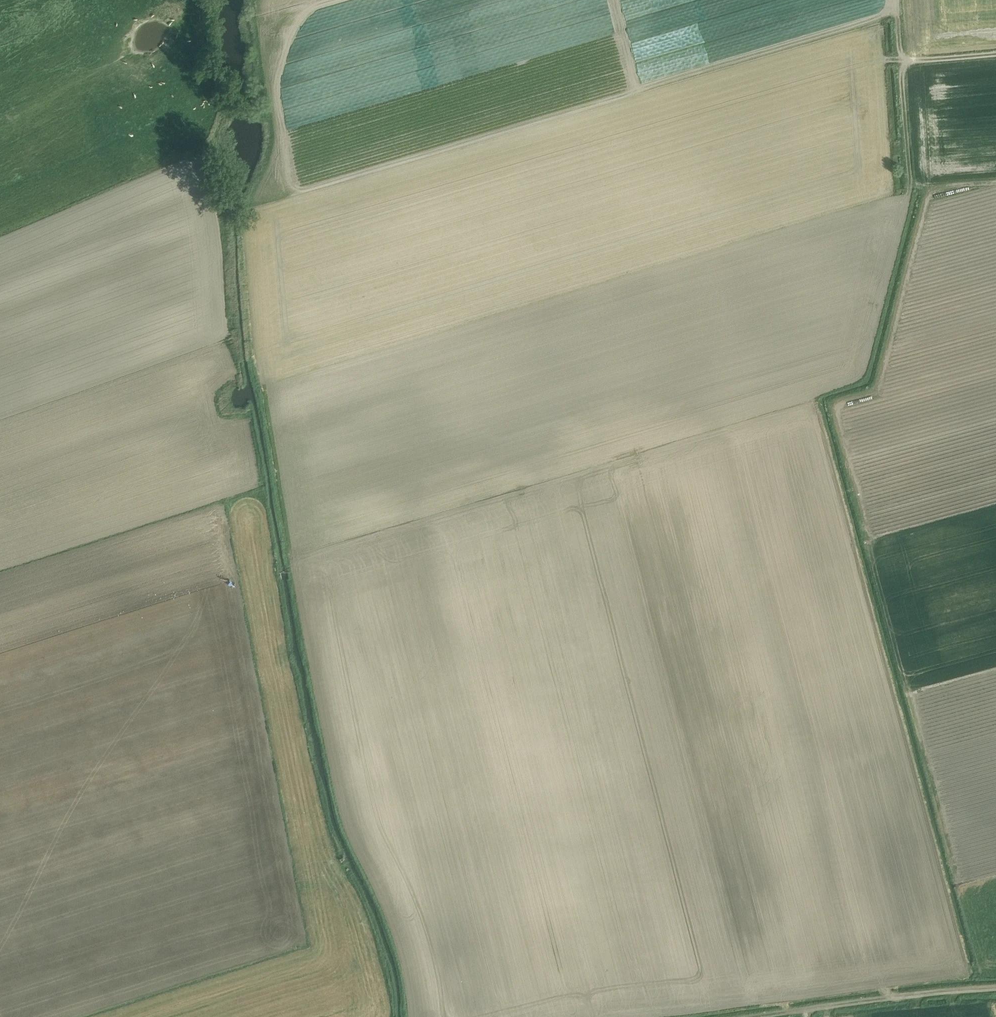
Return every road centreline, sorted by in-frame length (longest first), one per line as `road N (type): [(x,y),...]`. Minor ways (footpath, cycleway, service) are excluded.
road 1 (track): [(995,53),(902,61),(909,190)]

